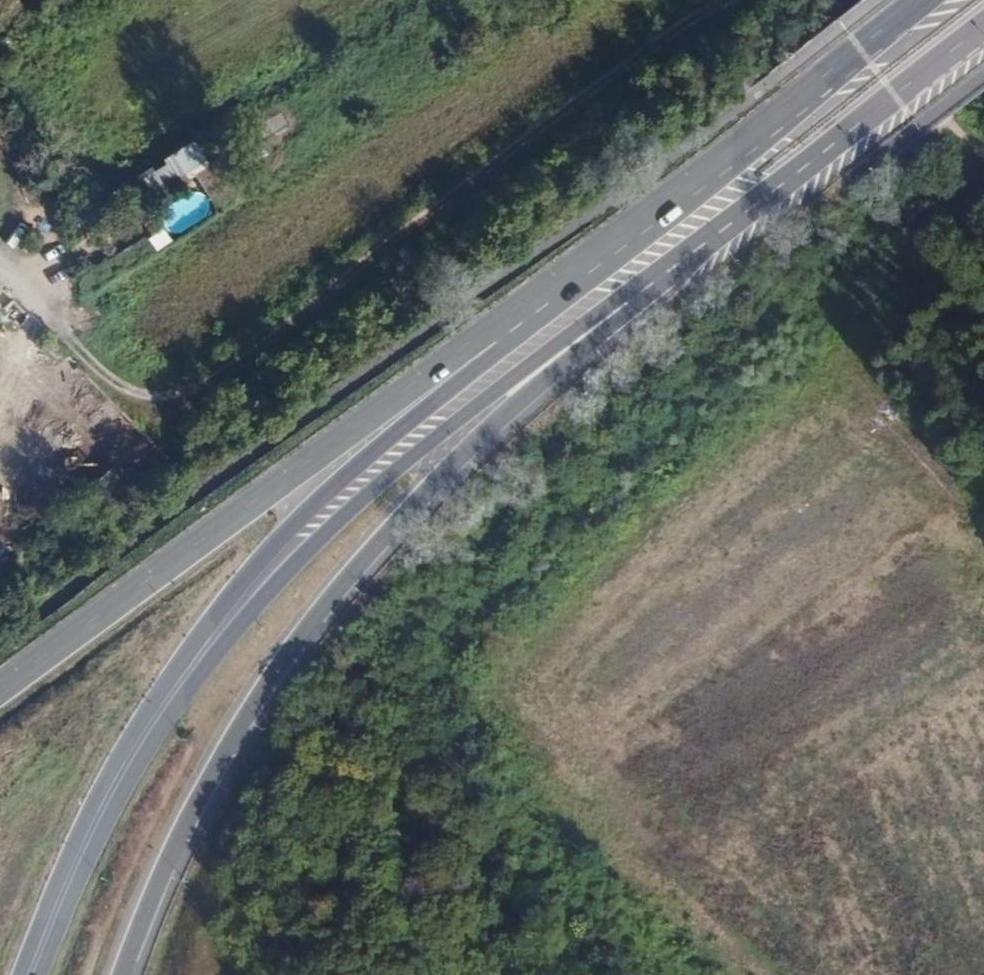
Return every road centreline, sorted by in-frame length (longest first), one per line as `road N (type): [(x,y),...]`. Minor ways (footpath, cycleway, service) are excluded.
road 1 (track): [(973,153),(958,233),(916,280),(452,645),(444,681),(564,822),(724,974)]
road 2 (primary): [(121,974),(209,775),(334,593),(453,463),(726,228)]
road 3 (track): [(23,290),(132,395),(175,398),(240,361),(712,0)]
road 4 (secondary): [(139,743),(245,617),(359,504),(480,404),(726,228)]
road 5 (primary): [(621,232),(0,690)]
road 6 (secondary): [(621,232),(261,558),(196,640),(139,743)]
road 7 (primary): [(931,0),(621,232)]
road 8 (primary): [(726,228),(983,36)]
road 9 (secondary): [(30,974),(139,743)]

